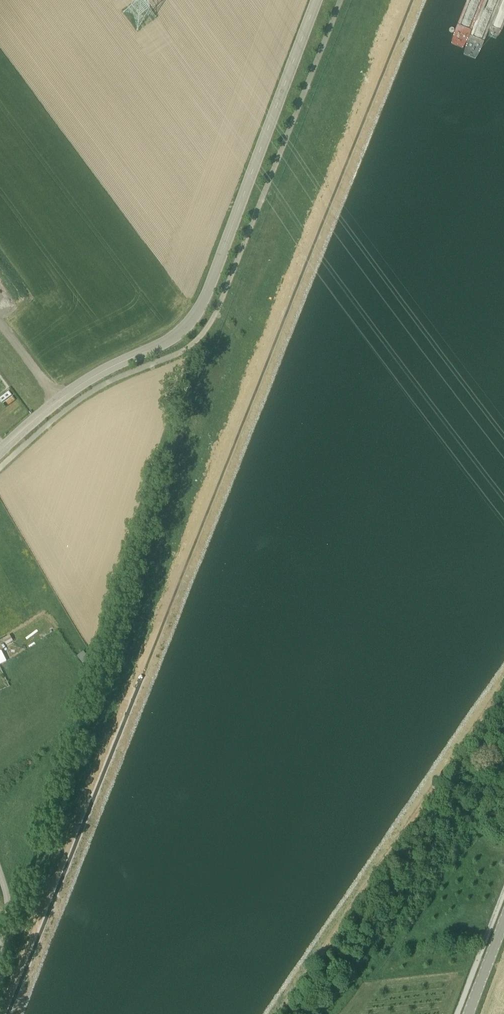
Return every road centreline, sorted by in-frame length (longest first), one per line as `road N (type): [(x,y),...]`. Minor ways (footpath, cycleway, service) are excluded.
road 1 (tertiary): [(0,451),(73,389),(170,339),(195,316),(317,0)]

